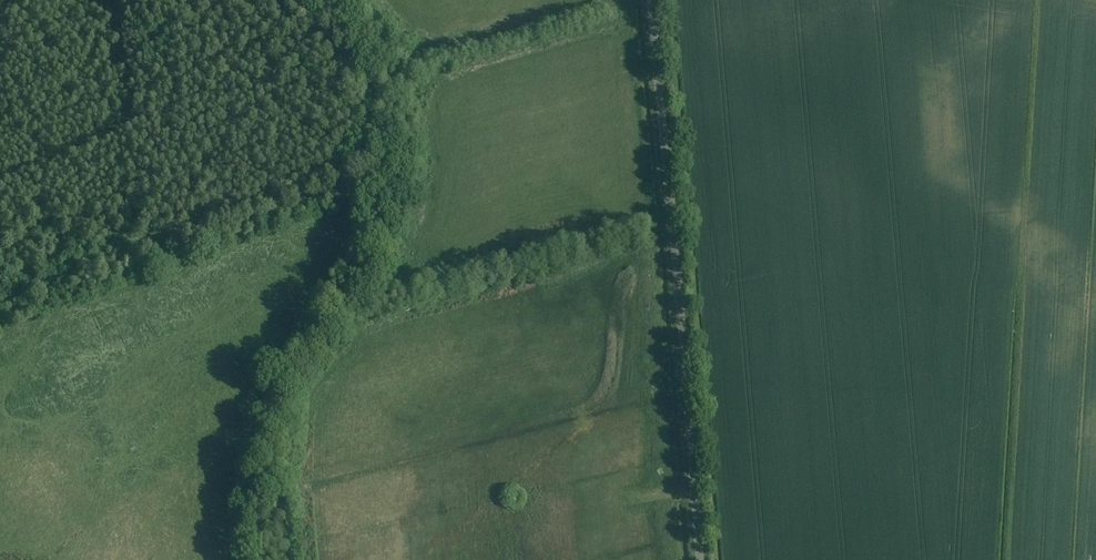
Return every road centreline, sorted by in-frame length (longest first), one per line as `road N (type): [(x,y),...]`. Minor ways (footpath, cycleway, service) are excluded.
road 1 (unclassified): [(700,559),(650,0)]

